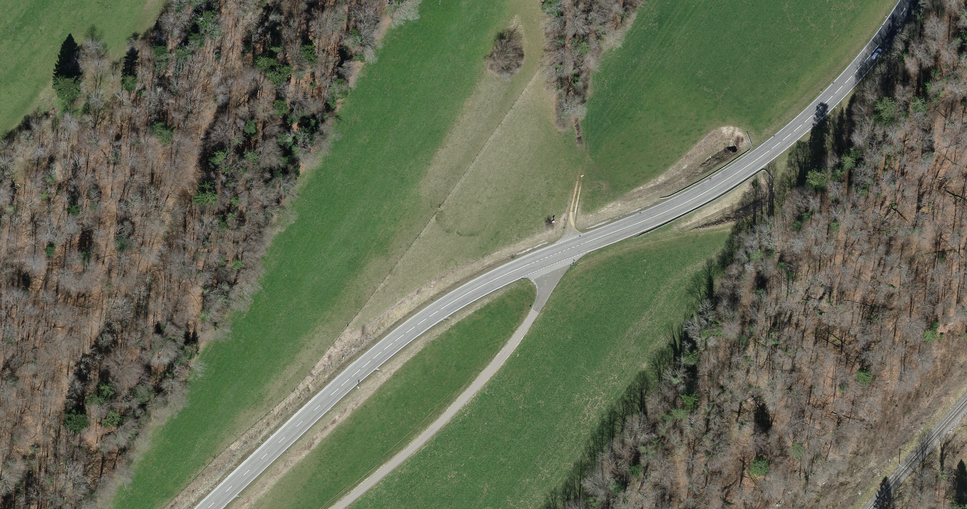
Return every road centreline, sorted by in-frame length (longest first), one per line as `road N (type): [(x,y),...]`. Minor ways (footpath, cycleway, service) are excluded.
road 1 (primary): [(912,0),(855,75),(753,163),(682,204),(461,295),(374,356),(207,508)]
road 2 (track): [(581,180),(554,278),(534,315),(485,380),(337,508)]

